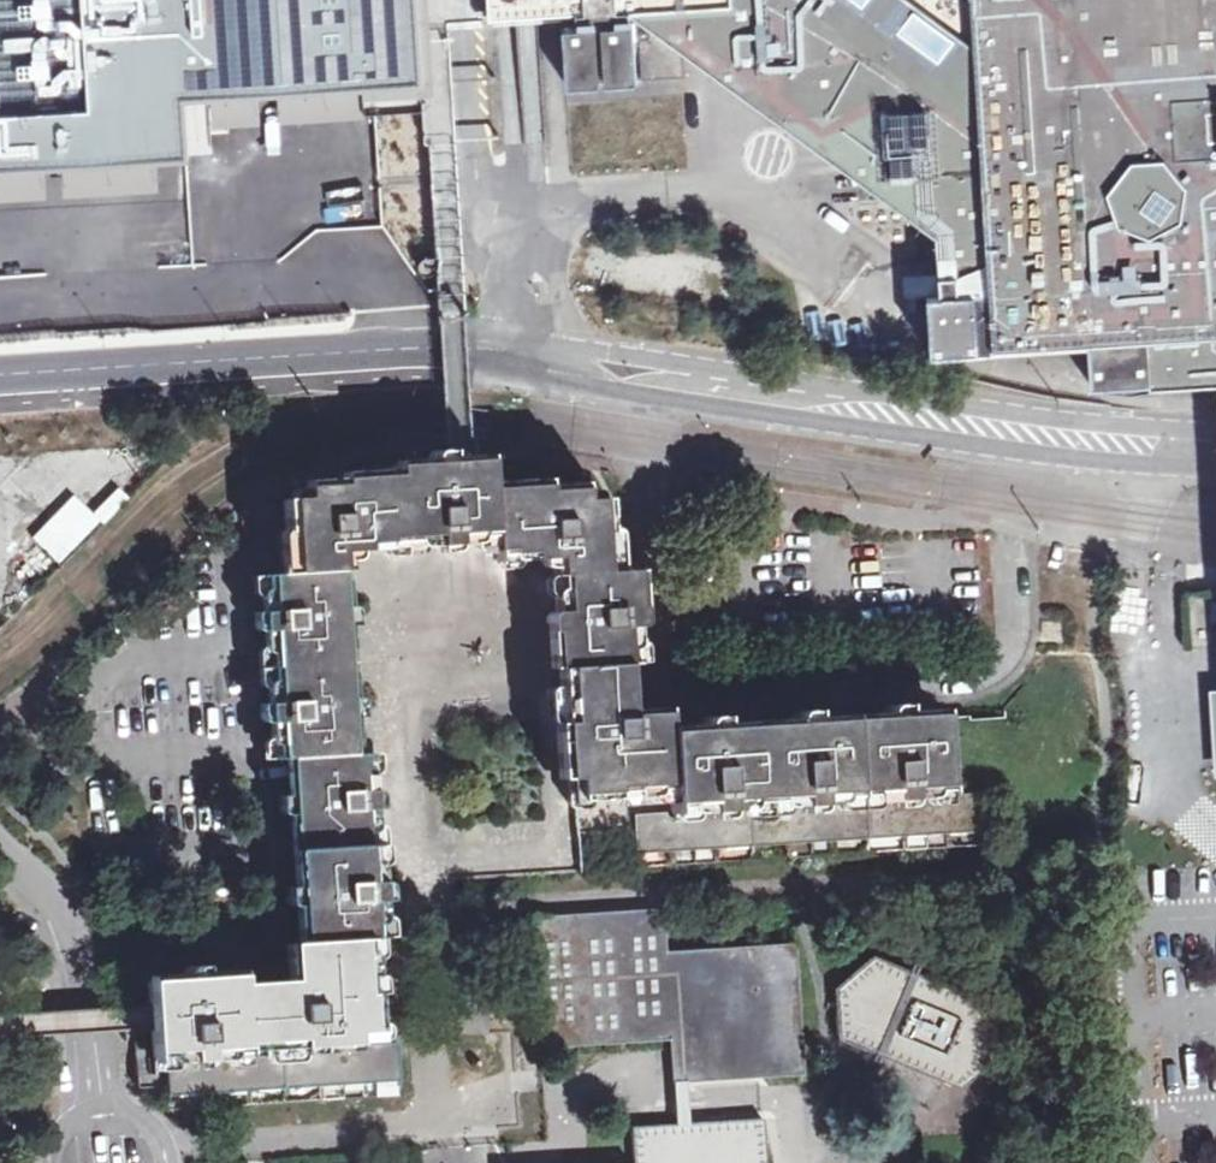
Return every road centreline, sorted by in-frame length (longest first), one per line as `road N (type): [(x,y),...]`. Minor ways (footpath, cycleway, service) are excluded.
road 1 (tertiary): [(1215,448),(1008,429),(504,353)]
road 2 (tertiary): [(504,353),(0,373)]
road 3 (unclassified): [(453,0),(469,152),(500,235),(504,353)]
road 4 (residential): [(112,1111),(89,939)]
road 5 (residential): [(89,939),(256,926)]
road 6 (residential): [(89,939),(0,854)]

